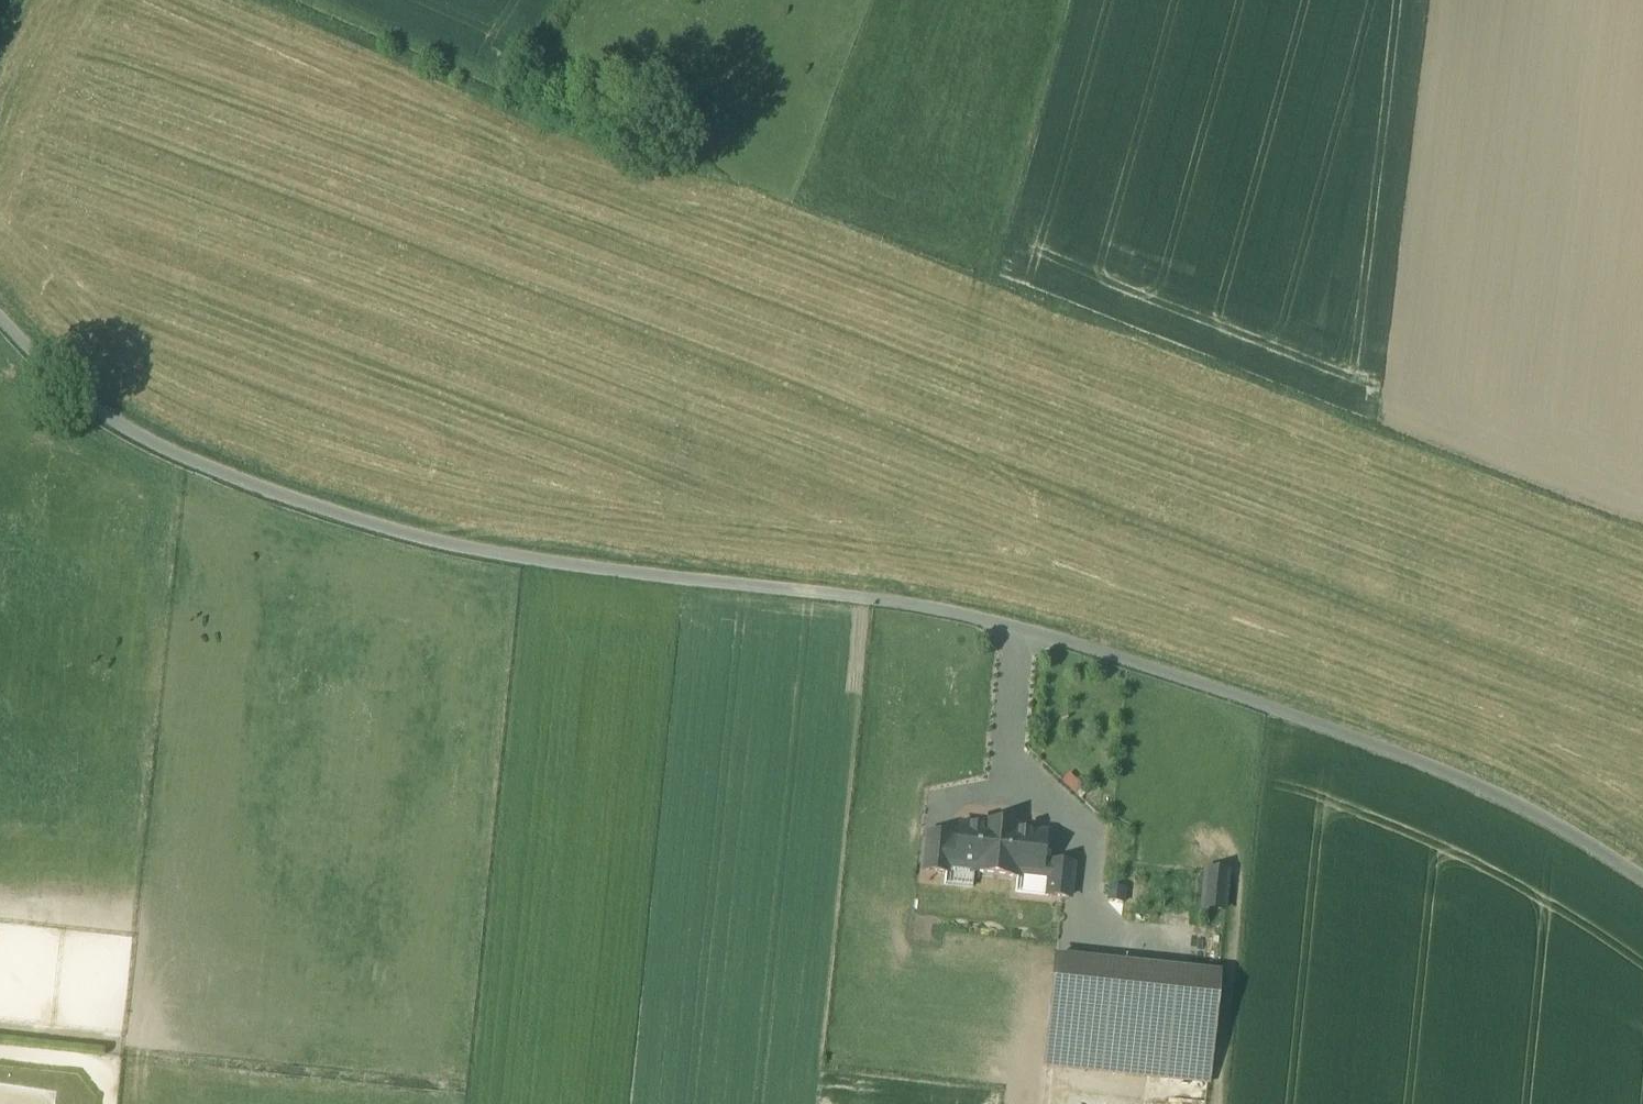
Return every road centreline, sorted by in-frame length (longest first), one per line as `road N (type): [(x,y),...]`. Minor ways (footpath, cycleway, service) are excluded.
road 1 (unclassified): [(0,318),(69,387),(135,432),(288,497),(484,550),(873,598),(1049,634),(1473,782),(1642,876)]

